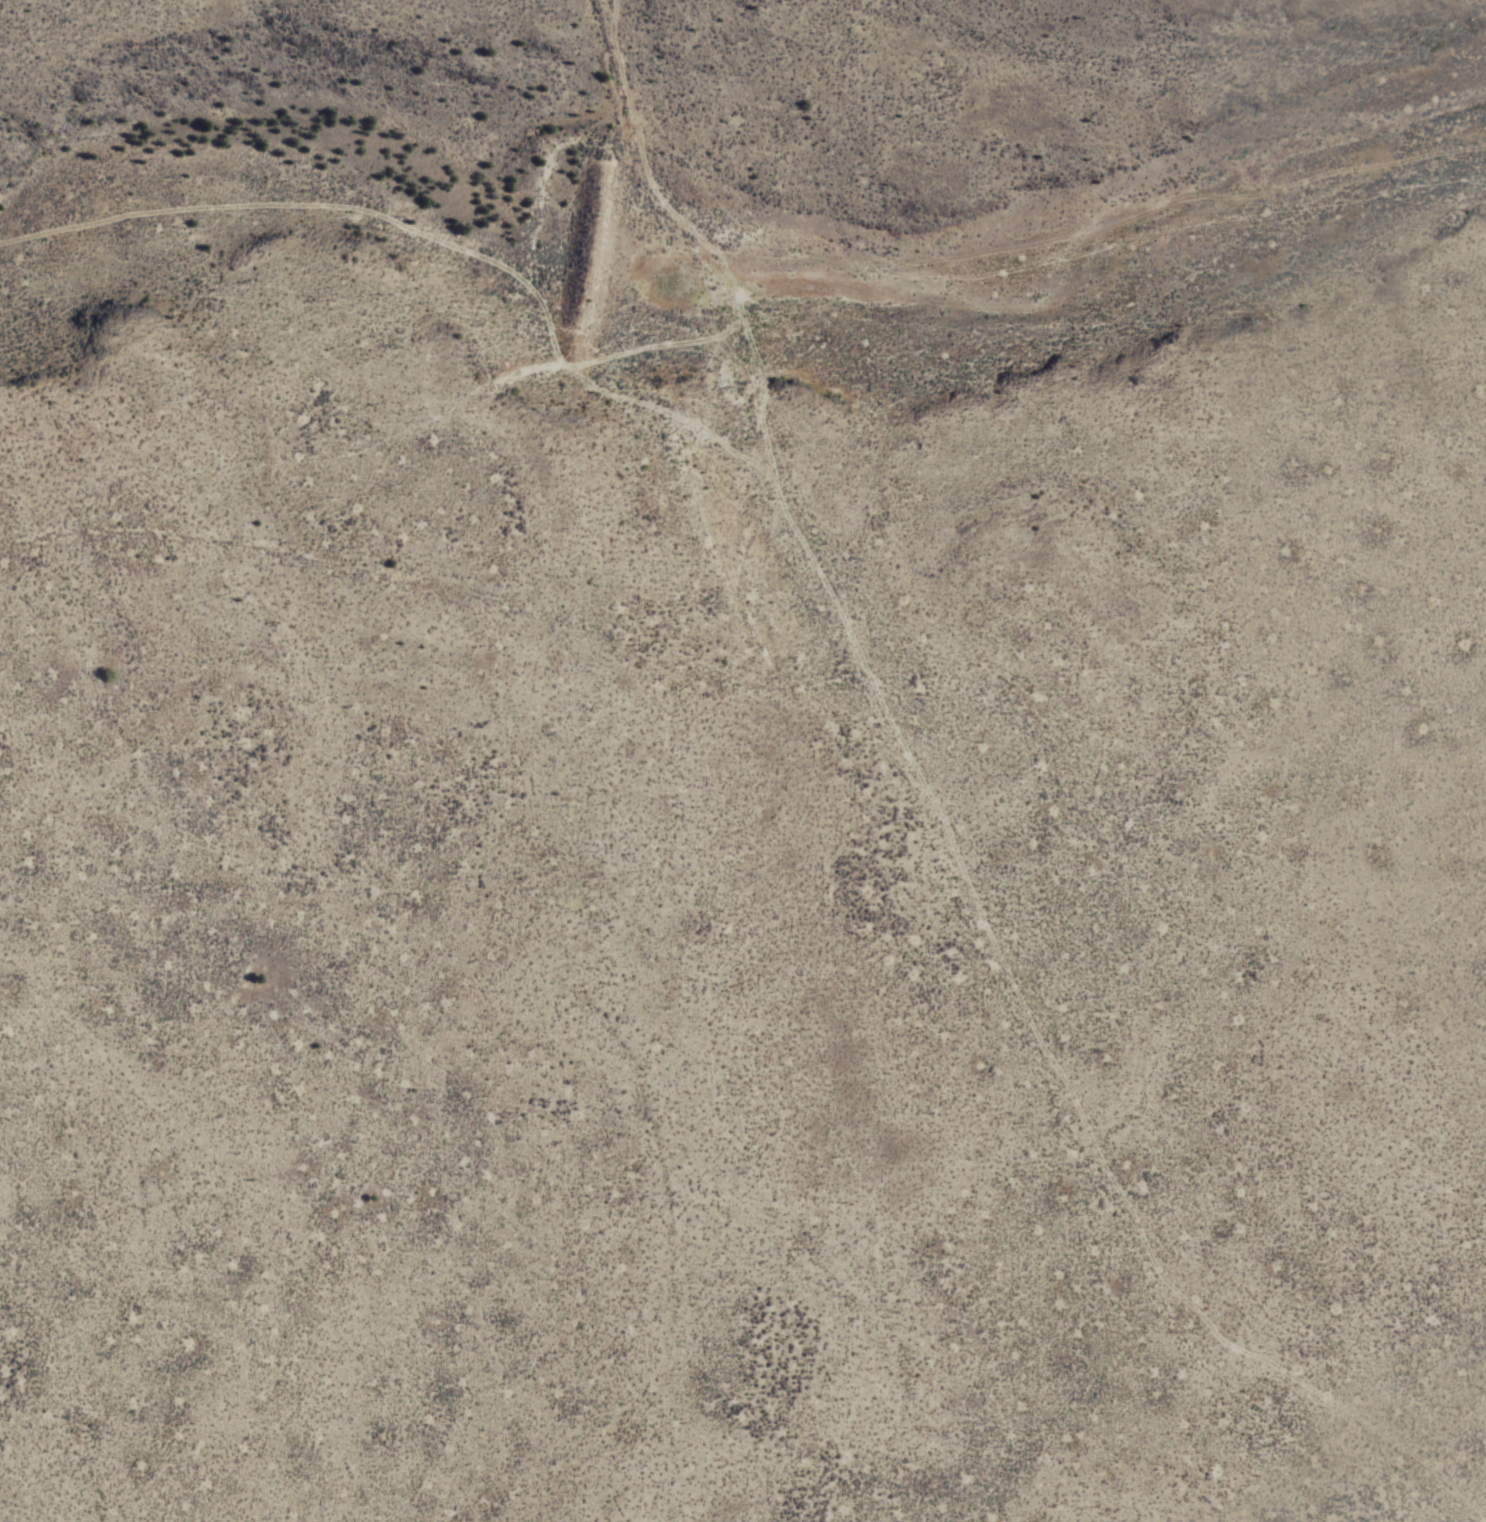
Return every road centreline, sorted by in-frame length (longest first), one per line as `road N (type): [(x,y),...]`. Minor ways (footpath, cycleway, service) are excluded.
road 1 (track): [(0,211),(292,199),(705,465),(979,830),(1153,1222),(1236,1323),(1430,1453),(1485,1507)]
road 2 (track): [(705,465),(742,301),(653,155),(624,0)]

